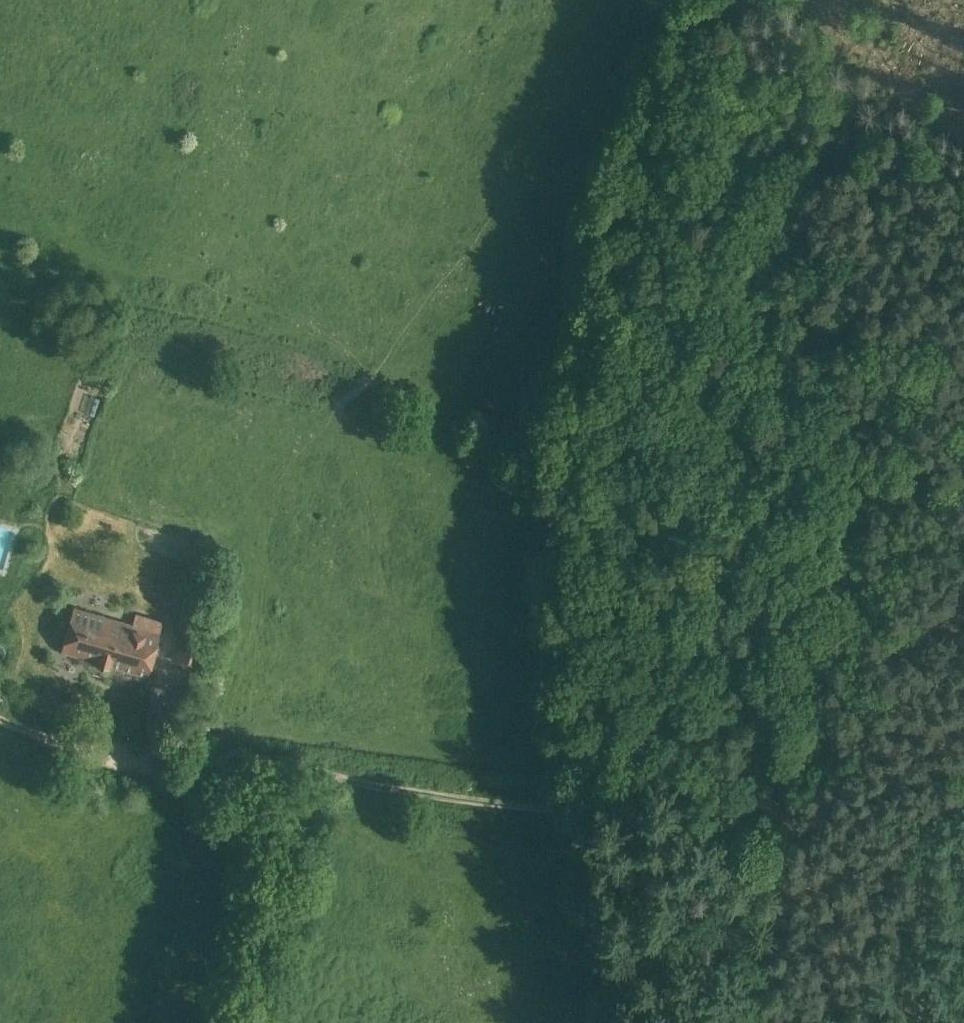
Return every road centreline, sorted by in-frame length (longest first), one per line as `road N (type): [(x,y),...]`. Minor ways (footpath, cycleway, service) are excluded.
road 1 (track): [(599,819),(413,793),(255,758),(224,758),(190,773),(79,749),(0,718)]
road 2 (track): [(624,1022),(599,819)]

